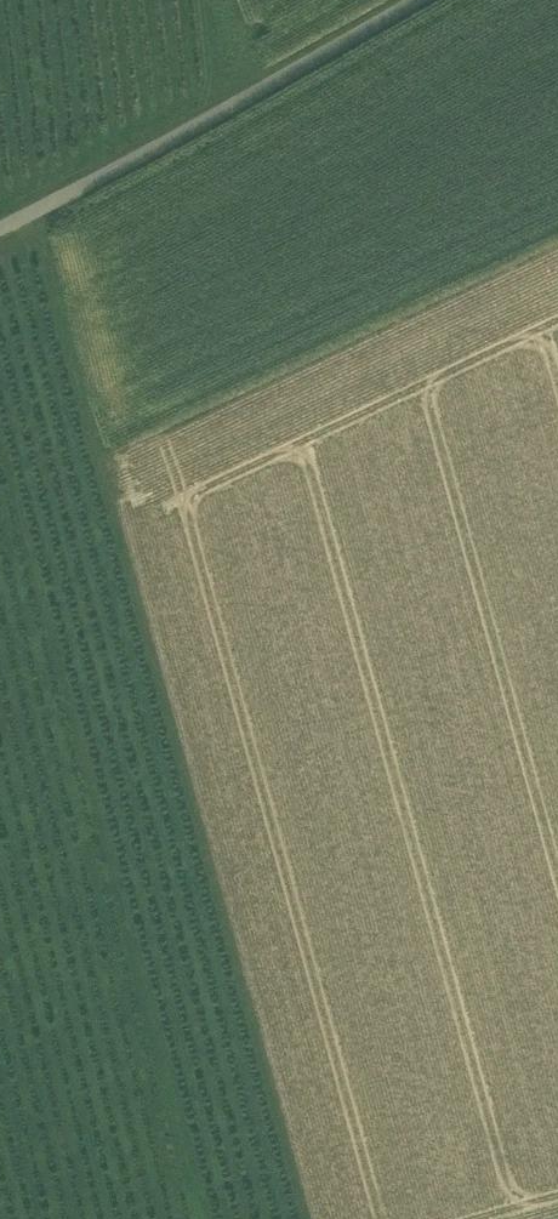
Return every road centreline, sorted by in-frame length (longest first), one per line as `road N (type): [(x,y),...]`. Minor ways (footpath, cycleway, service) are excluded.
road 1 (residential): [(0,224),(425,0)]

